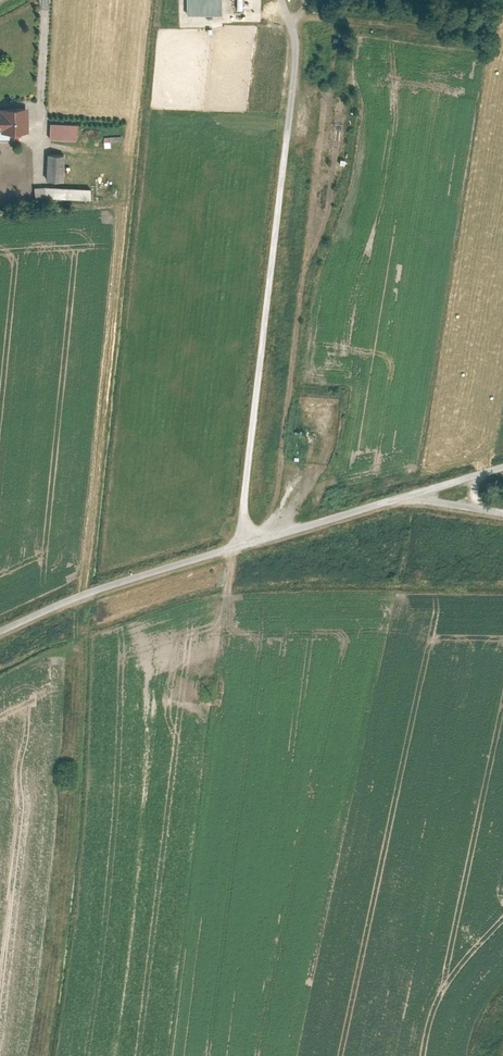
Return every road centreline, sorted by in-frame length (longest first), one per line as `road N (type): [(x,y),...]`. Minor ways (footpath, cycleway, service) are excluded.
road 1 (track): [(248,539),(244,504),(297,37),(282,0)]
road 2 (track): [(0,630),(184,558),(419,492)]
road 3 (track): [(264,534),(278,489),(323,113)]
road 4 (track): [(288,21),(430,23)]

